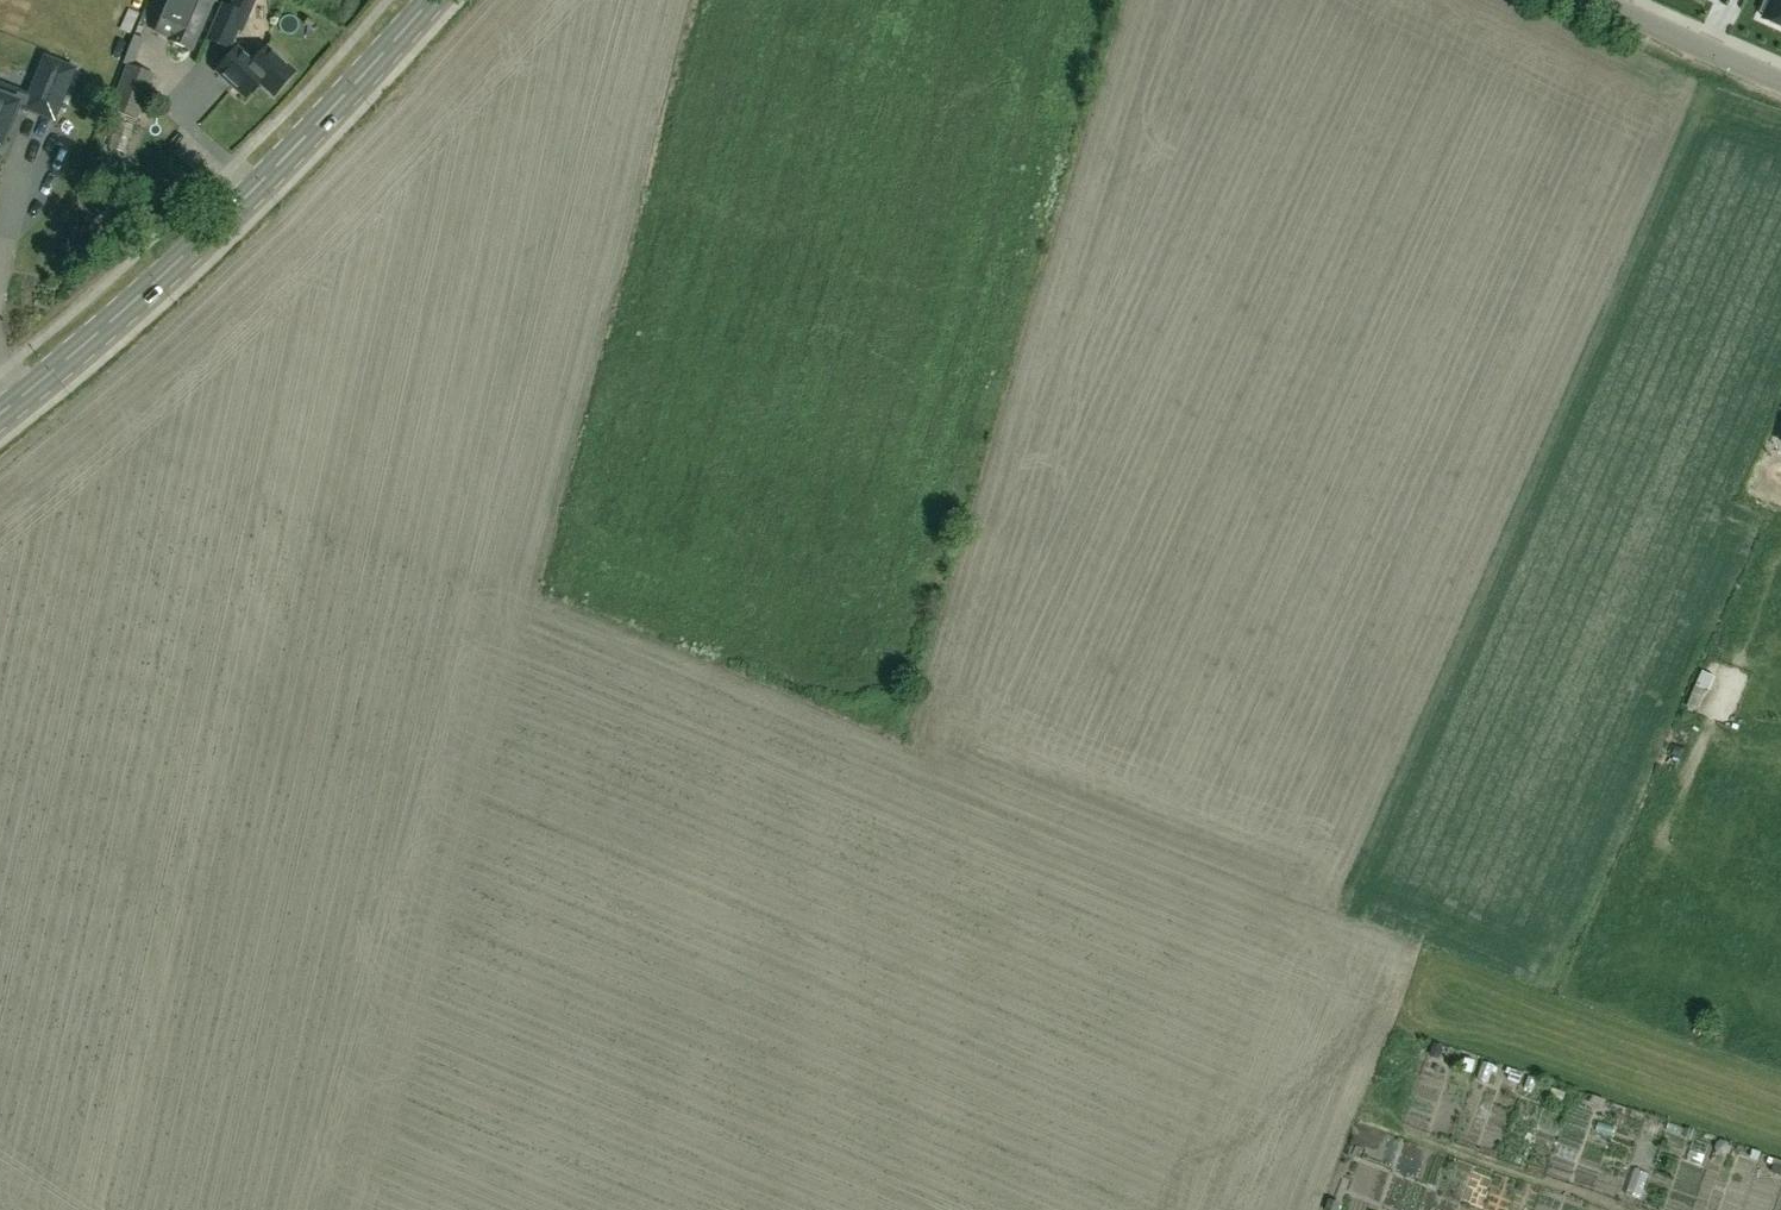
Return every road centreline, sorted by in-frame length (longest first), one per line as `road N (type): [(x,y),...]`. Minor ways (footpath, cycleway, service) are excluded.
road 1 (secondary): [(0,414),(198,242),(431,0)]
road 2 (residential): [(1597,0),(1780,82)]

